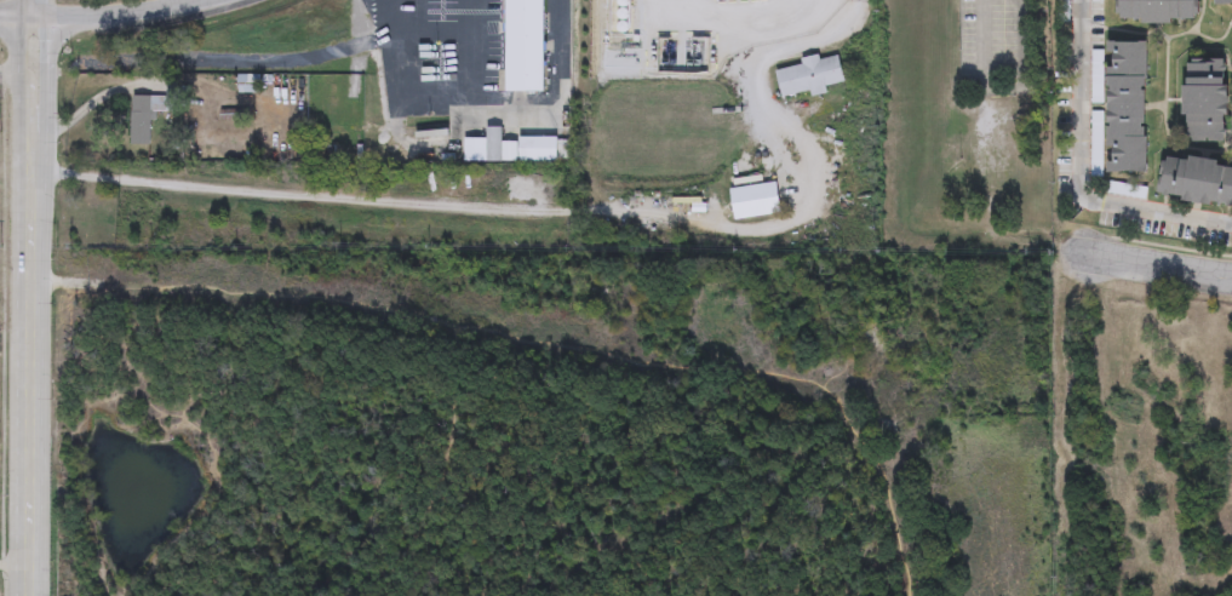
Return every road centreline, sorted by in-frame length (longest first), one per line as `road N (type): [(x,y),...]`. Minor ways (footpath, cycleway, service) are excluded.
road 1 (tertiary): [(30,171),(29,595)]
road 2 (secondary): [(0,16),(108,15),(196,0)]
road 3 (tertiary): [(30,151),(48,130),(50,39),(30,18)]
road 4 (tertiary): [(1090,253),(1231,274)]
road 5 (tertiary): [(30,18),(16,38),(15,130),(30,151)]

